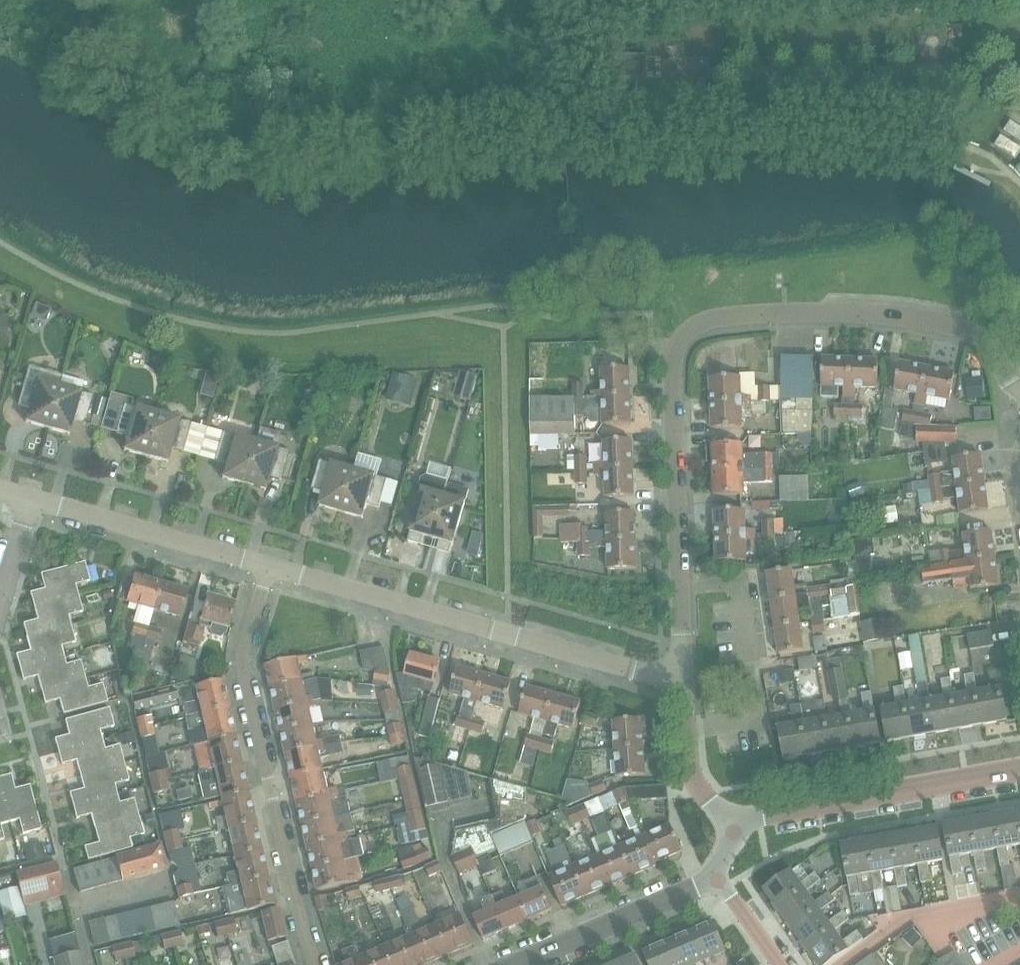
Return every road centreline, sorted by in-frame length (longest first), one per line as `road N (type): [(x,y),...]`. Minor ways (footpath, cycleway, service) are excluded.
road 1 (residential): [(268,566),(683,684)]
road 2 (residential): [(318,964),(243,666),(268,566)]
road 3 (unclassified): [(676,349),(690,331),(723,317),(902,318),(988,341),(1019,392)]
road 4 (residential): [(733,823),(1019,770)]
road 5 (residential): [(686,732),(760,720),(740,584),(680,587)]
road 6 (residential): [(30,500),(268,566)]
road 7 (residential): [(680,587),(676,349)]
road 8 (unclassified): [(515,964),(717,875)]
road 9 (residential): [(92,964),(77,910),(163,887)]

